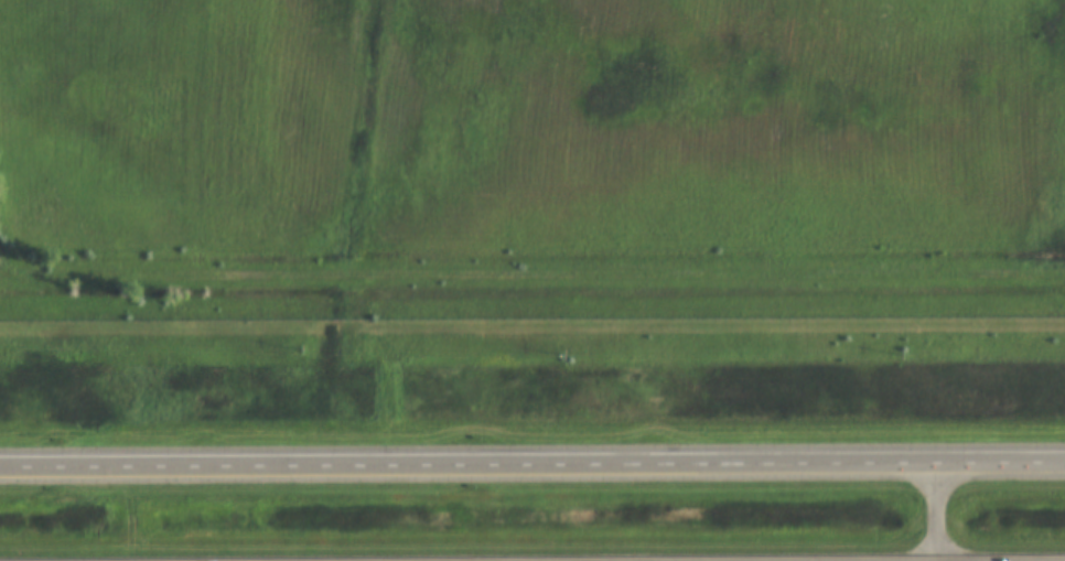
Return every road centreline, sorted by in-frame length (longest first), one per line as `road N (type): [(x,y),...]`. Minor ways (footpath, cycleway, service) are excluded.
road 1 (trunk): [(1064,447),(0,462)]
road 2 (trunk): [(543,560),(1064,558)]

